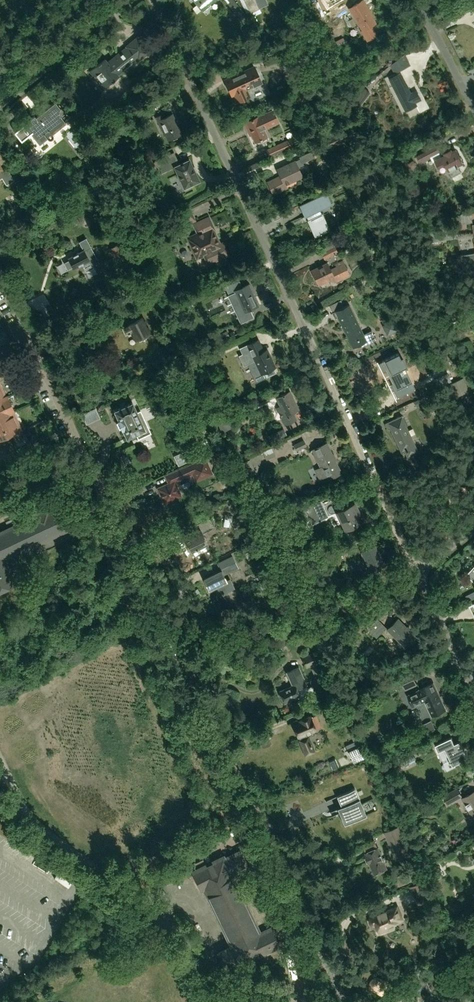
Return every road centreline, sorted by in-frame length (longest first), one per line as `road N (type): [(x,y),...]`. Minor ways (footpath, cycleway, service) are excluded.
road 1 (residential): [(344,1001),(0,283)]
road 2 (residential): [(419,574),(153,0)]
road 3 (residential): [(0,98),(122,0)]
road 4 (residential): [(473,115),(414,0)]
road 5 (residential): [(473,690),(419,574)]

